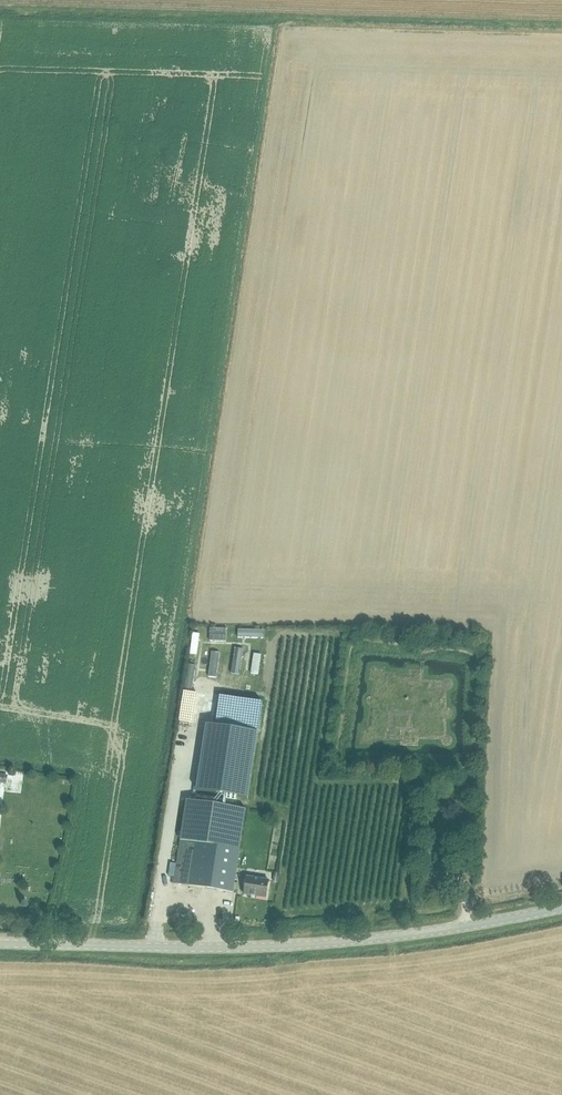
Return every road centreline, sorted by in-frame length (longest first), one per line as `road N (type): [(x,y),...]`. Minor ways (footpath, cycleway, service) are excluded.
road 1 (tertiary): [(561,908),(399,937),(218,947),(0,944)]

